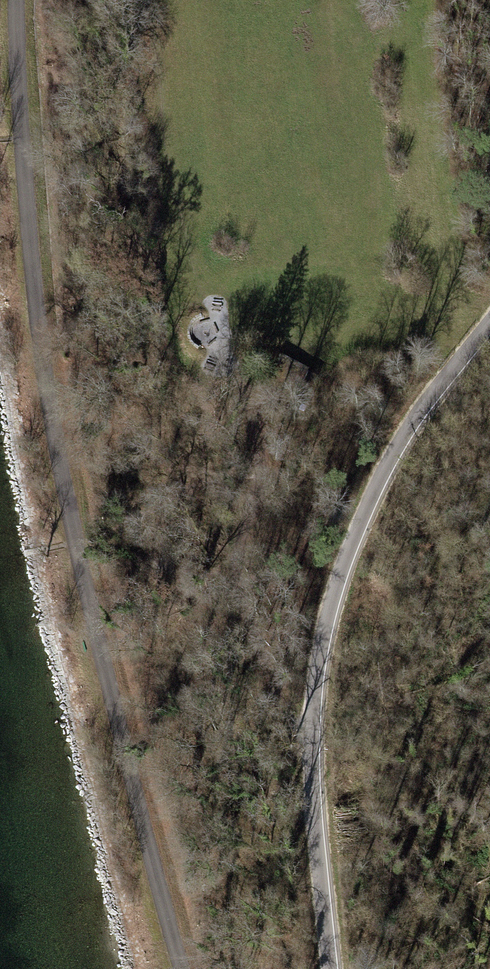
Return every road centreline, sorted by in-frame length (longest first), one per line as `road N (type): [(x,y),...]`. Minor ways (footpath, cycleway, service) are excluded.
road 1 (track): [(184,968),(85,596),(36,312),(16,0)]
road 2 (track): [(333,968),(314,733),(335,597),(404,440),(489,325)]
road 3 (track): [(314,733),(287,716),(245,609),(241,531),(261,460),(239,374)]

